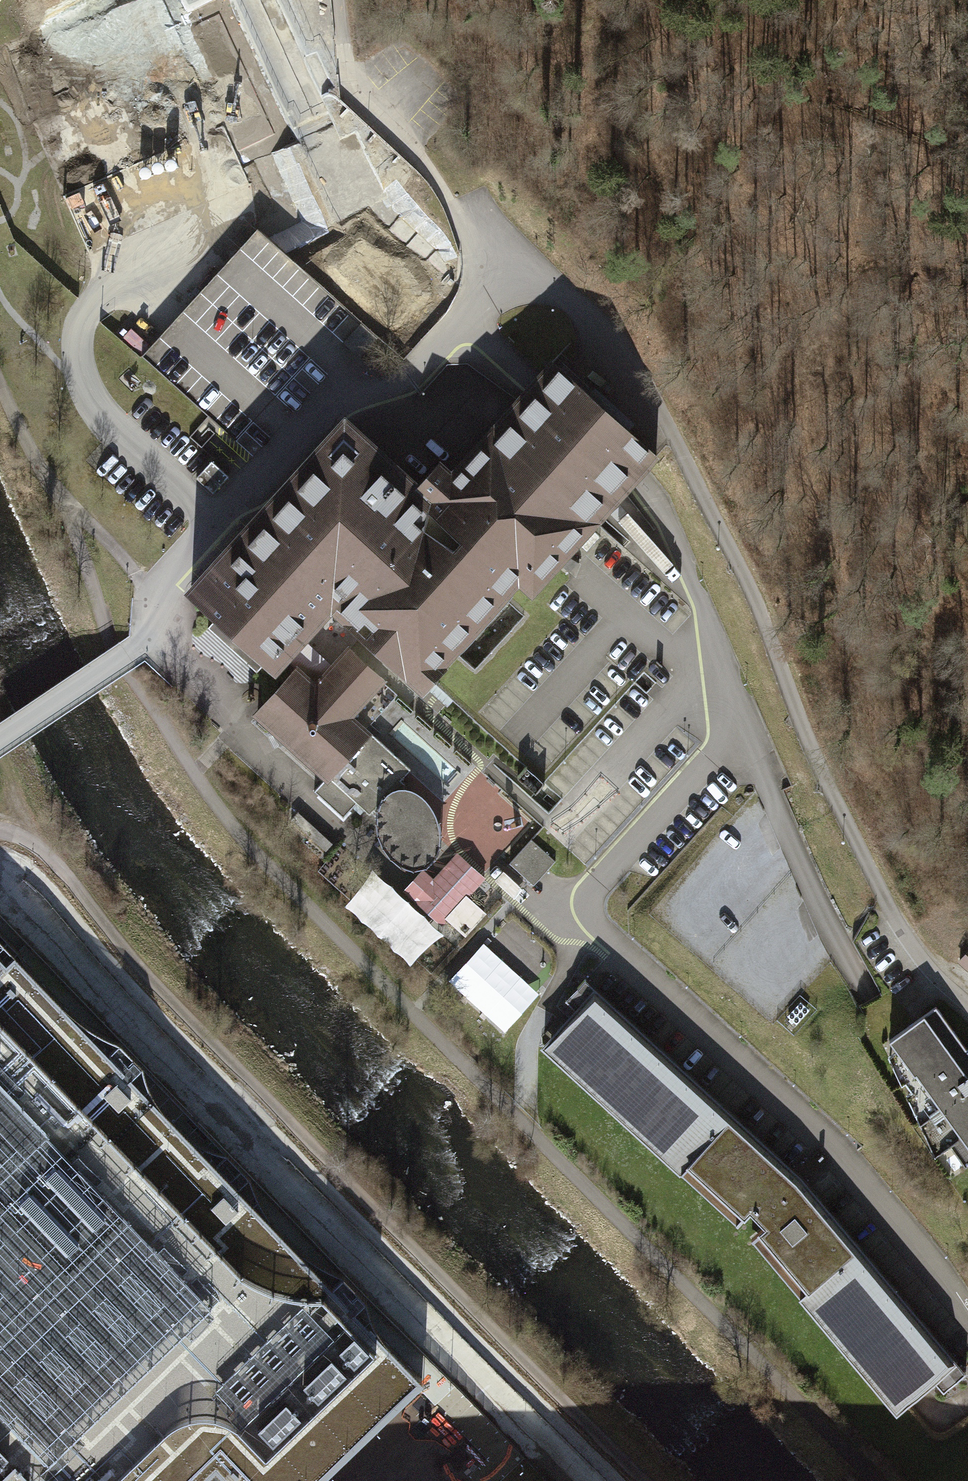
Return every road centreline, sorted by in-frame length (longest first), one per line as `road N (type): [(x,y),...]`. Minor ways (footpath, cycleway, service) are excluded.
road 1 (track): [(0,382),(150,709),(261,862),(879,1480)]
road 2 (track): [(638,1480),(187,1024),(50,858),(8,833)]
road 3 (unclassified): [(967,1004),(932,970),(891,911),(810,752),(758,605),(639,373),(572,302),(535,292),(486,302)]
road 4 (unclassified): [(0,738),(138,646),(185,550),(327,403),(409,379),(486,302)]
road 5 (track): [(486,302),(431,170),(348,84),(338,0)]
road 6 (track): [(152,606),(115,547),(60,500)]

